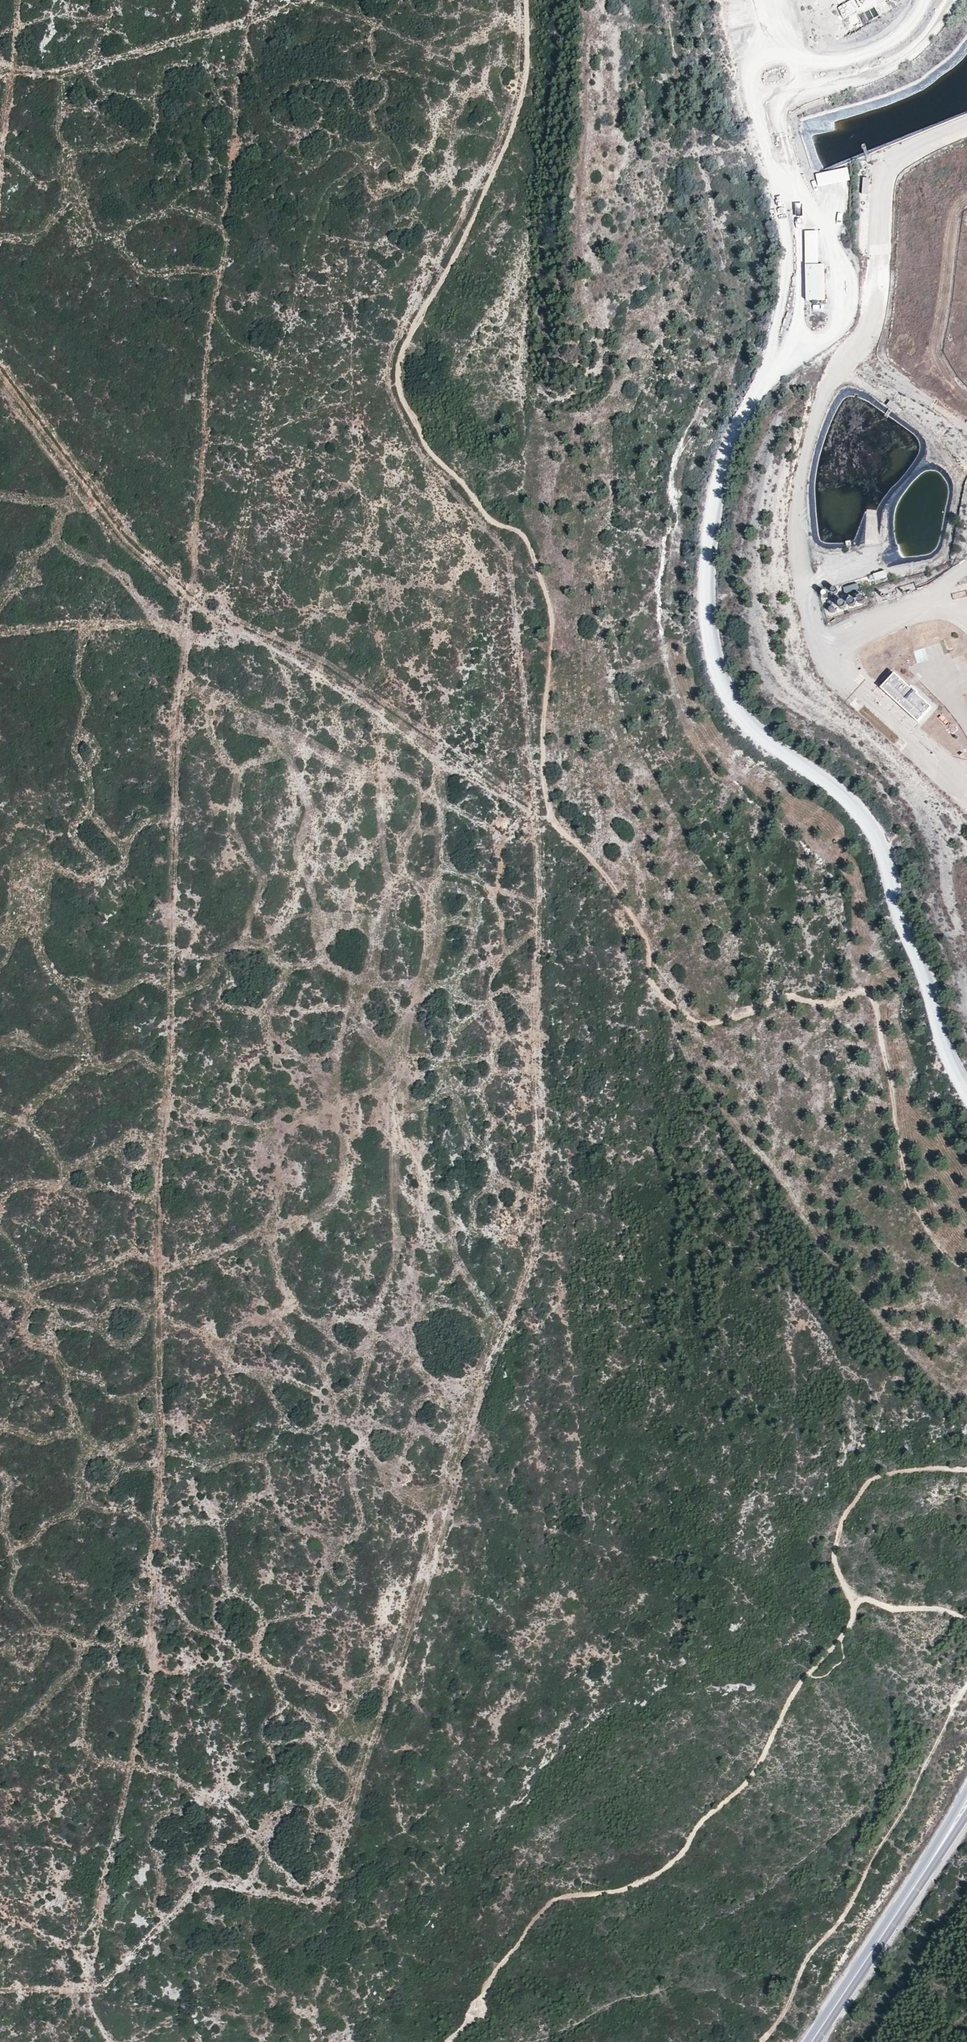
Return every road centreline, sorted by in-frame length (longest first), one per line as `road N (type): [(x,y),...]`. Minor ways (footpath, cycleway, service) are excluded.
road 1 (secondary): [(966,1801),(811,2041)]

